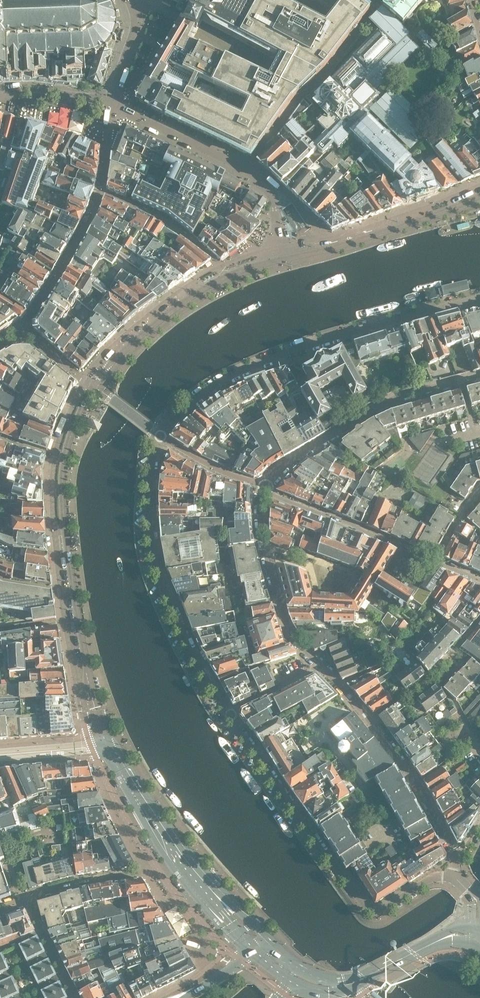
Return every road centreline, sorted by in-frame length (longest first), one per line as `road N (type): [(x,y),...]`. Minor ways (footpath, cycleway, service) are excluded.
road 1 (residential): [(225,277),(115,358),(70,435),(62,504),(103,745)]
road 2 (residential): [(479,298),(251,366),(184,408),(160,436)]
road 3 (residential): [(228,713),(368,909),(434,875),(450,875)]
road 4 (residential): [(160,436),(152,511),(161,575),(228,713)]
road 5 (residential): [(73,997),(26,899),(178,864)]
road 6 (tertiary): [(270,943),(188,857),(122,752),(103,745)]
road 7 (residential): [(264,488),(297,457),(388,403),(479,375)]
road 8 (residential): [(460,856),(418,782),(318,664)]
road 9 (residential): [(479,196),(282,258)]
road 10 (residential): [(318,664),(275,591),(261,535),(264,488)]
road 11 (residential): [(433,561),(264,488)]
road 12 (residential): [(225,277),(175,228),(101,190)]
road 13 (tertiary): [(103,745),(178,864)]
road 14 (tertiary): [(369,975),(451,935),(479,936)]

